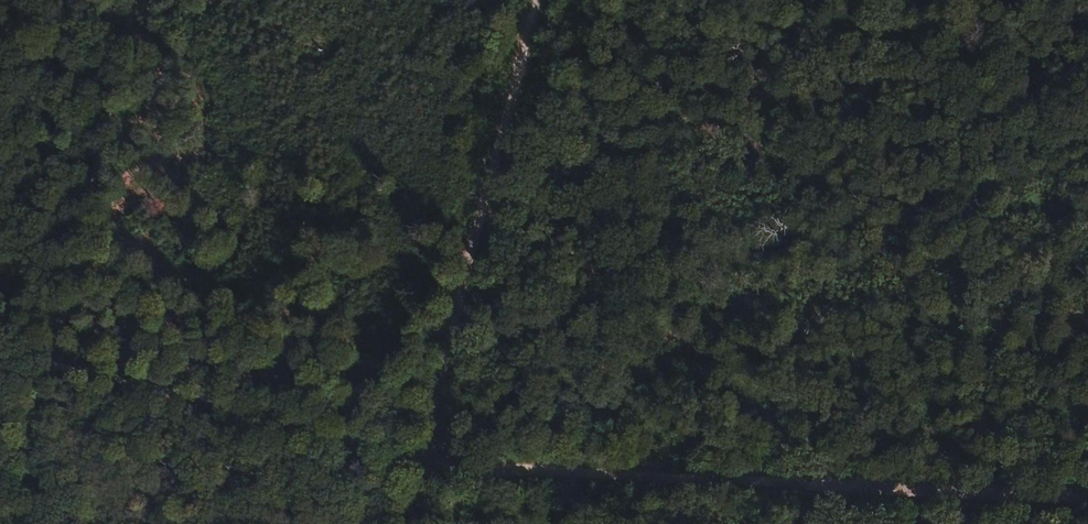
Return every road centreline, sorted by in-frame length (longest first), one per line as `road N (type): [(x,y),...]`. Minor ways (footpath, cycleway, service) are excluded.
road 1 (track): [(172,0),(87,380)]

